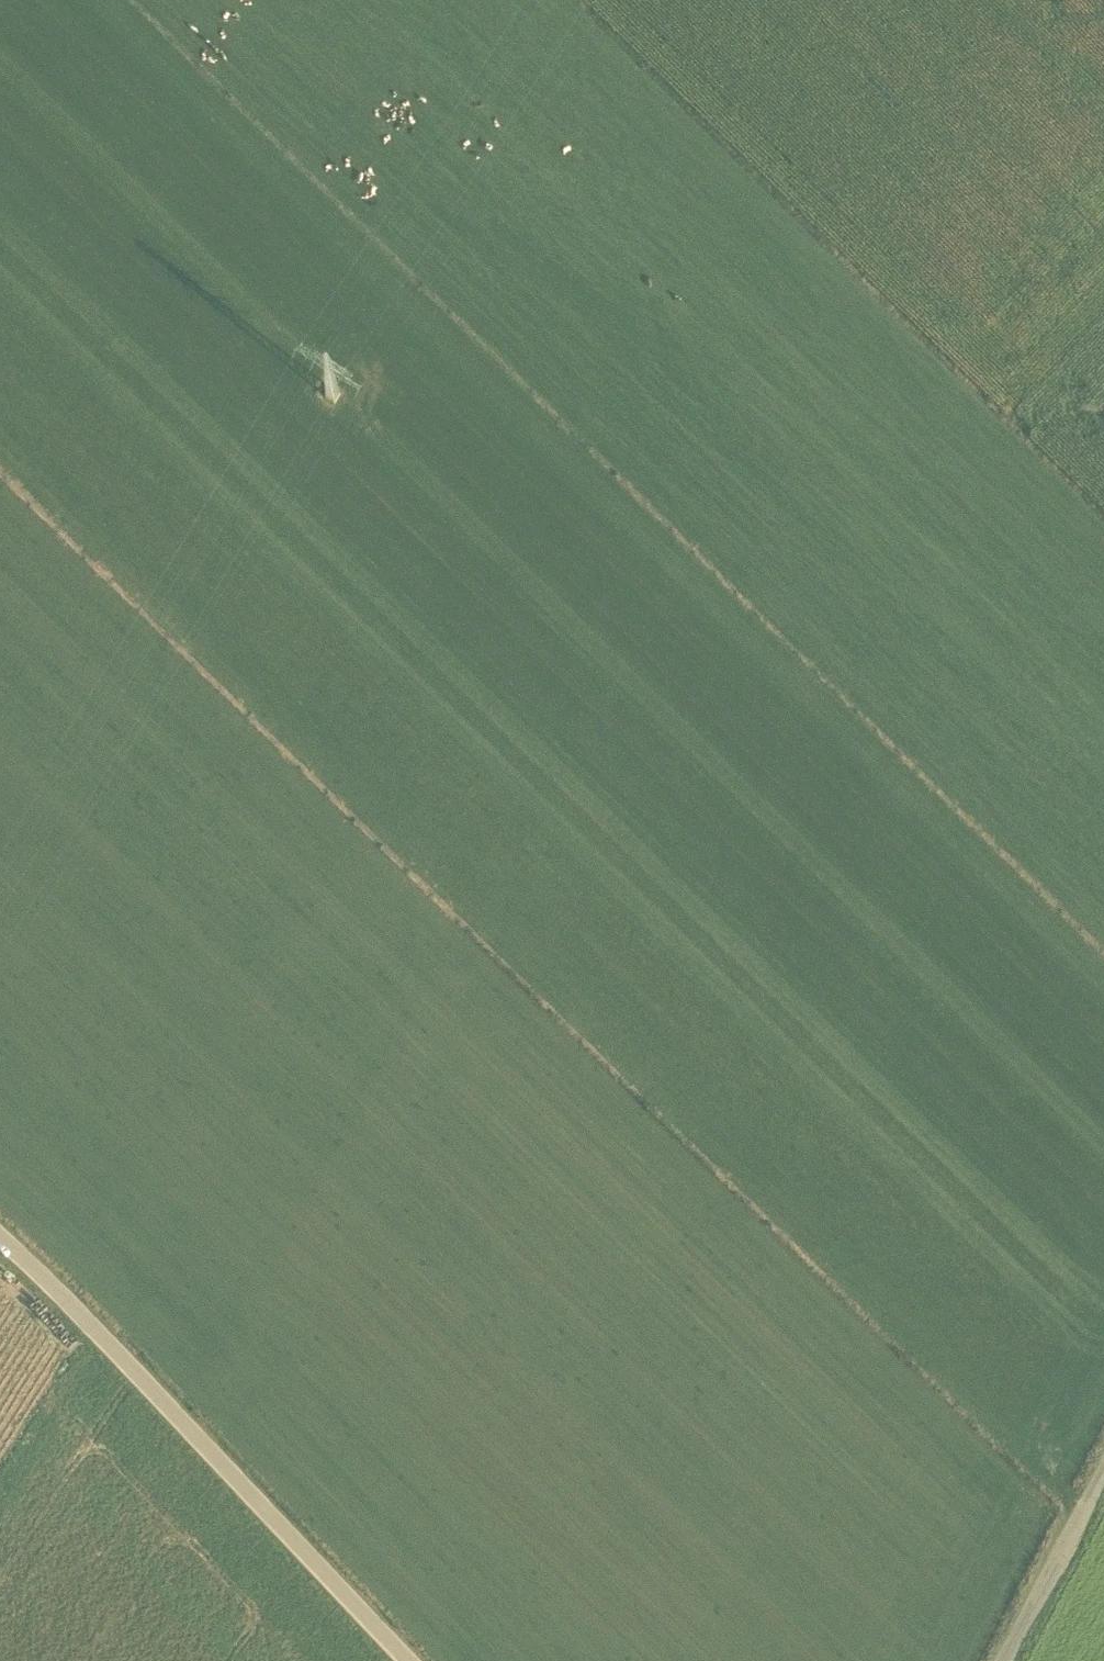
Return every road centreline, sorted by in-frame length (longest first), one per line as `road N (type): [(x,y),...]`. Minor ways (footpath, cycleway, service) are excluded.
road 1 (unclassified): [(0,1244),(408,1660)]
road 2 (unclassified): [(1004,1660),(1103,1474)]

